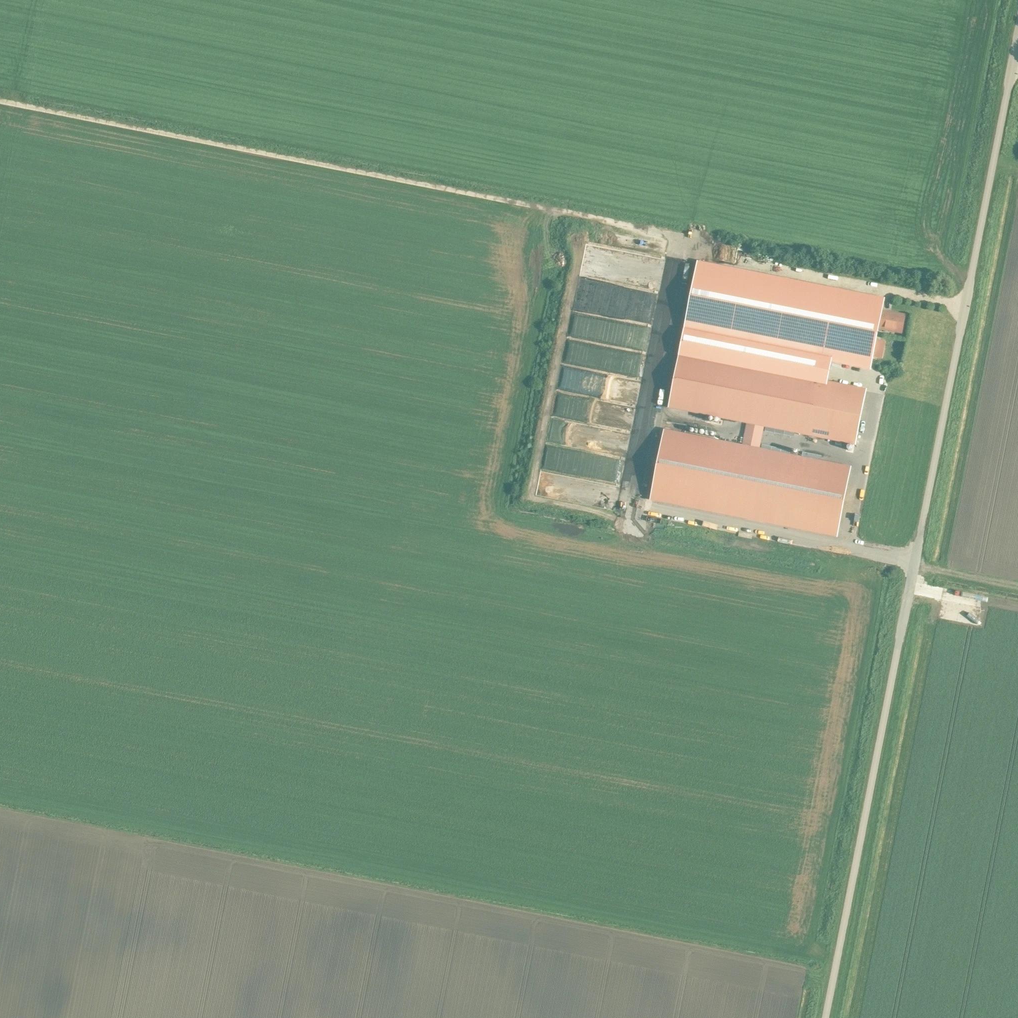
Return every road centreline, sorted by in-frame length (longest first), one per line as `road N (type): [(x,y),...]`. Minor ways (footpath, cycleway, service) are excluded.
road 1 (unclassified): [(821,1017),(1017,3)]

